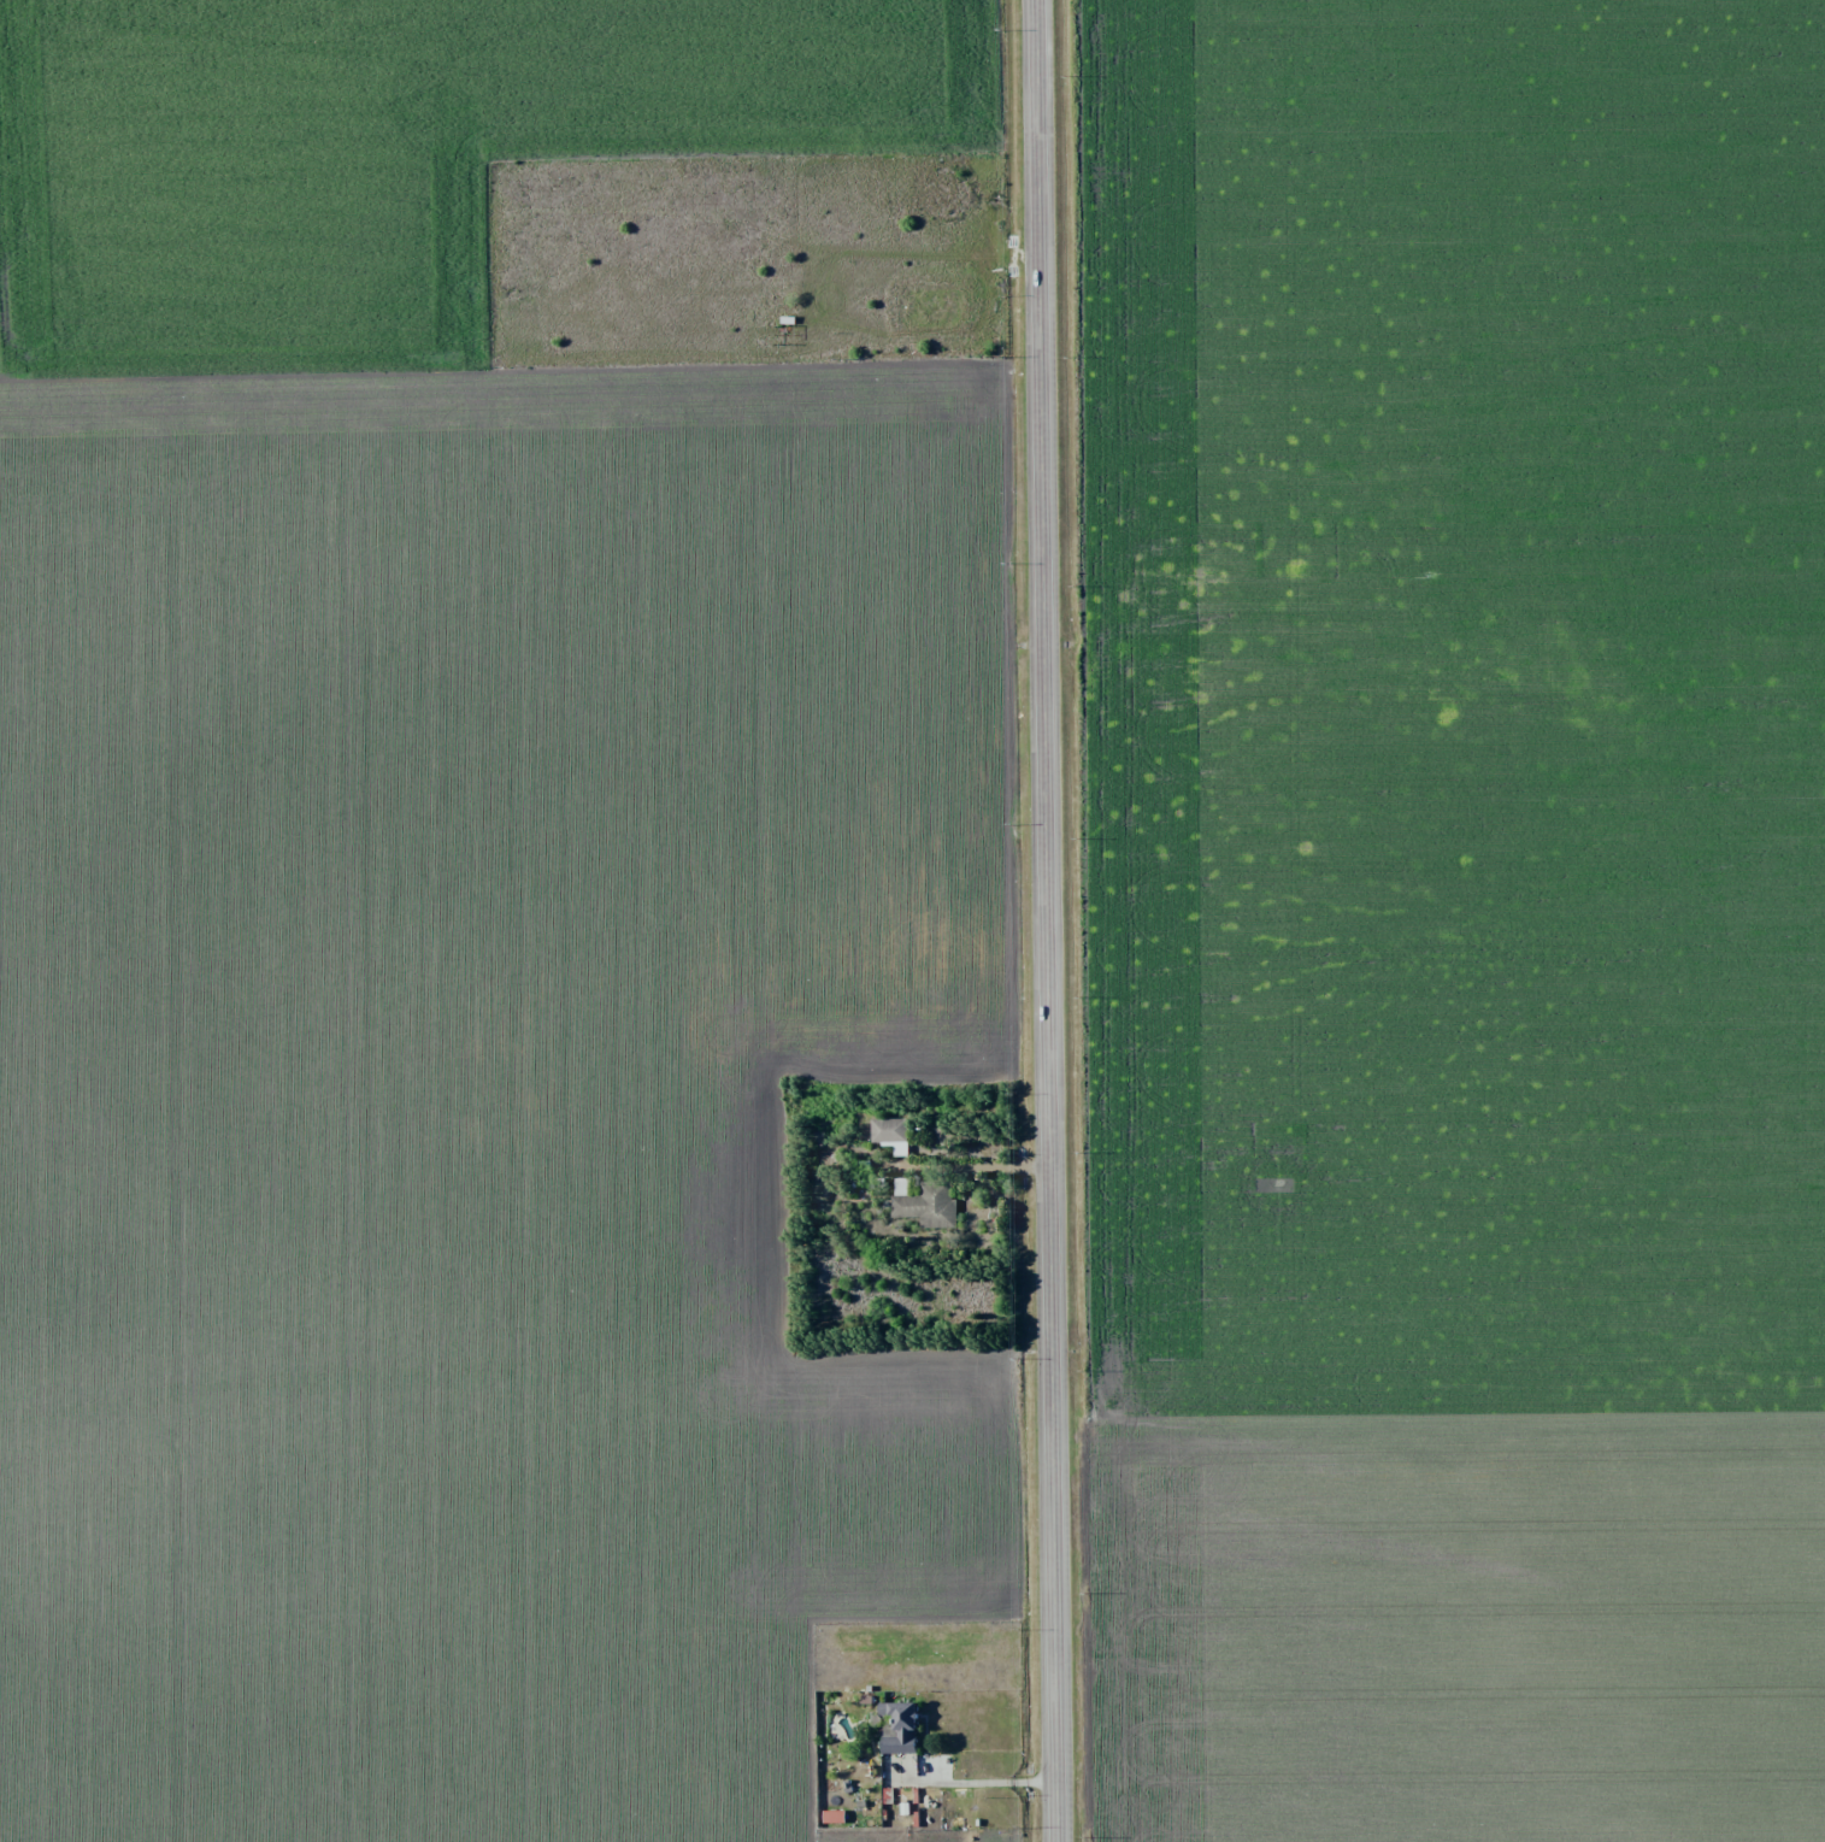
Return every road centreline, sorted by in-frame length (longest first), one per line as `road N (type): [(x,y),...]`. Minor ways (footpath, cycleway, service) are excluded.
road 1 (secondary): [(1064,1841),(1046,0)]
road 2 (residential): [(1062,1659),(775,1682)]

